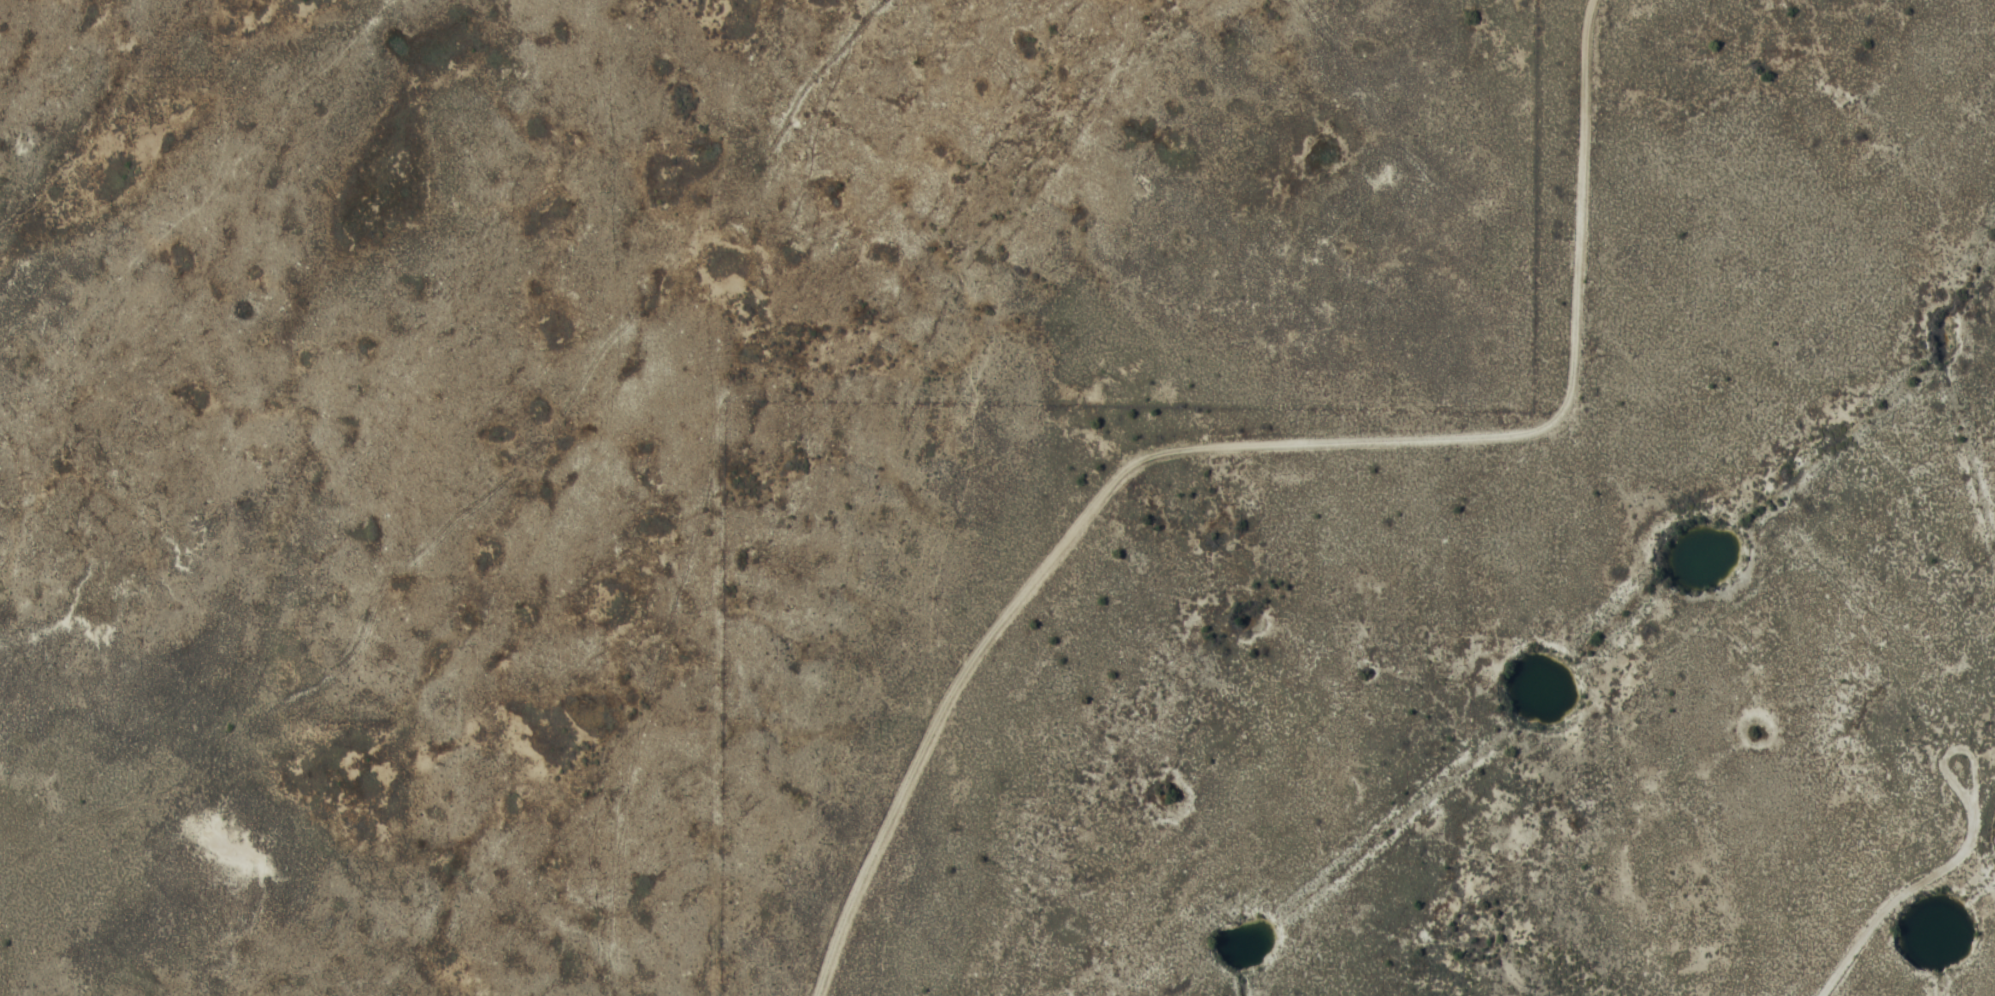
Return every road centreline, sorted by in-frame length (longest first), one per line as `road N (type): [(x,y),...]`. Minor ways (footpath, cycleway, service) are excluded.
road 1 (residential): [(795,995),(893,771),(1057,536),(1128,490),(1230,454),(1469,428),(1541,387),(1561,362),(1576,39),(1597,0)]
road 2 (residential): [(1824,995),(1884,910),(1972,851),(1975,771),(1963,755)]

